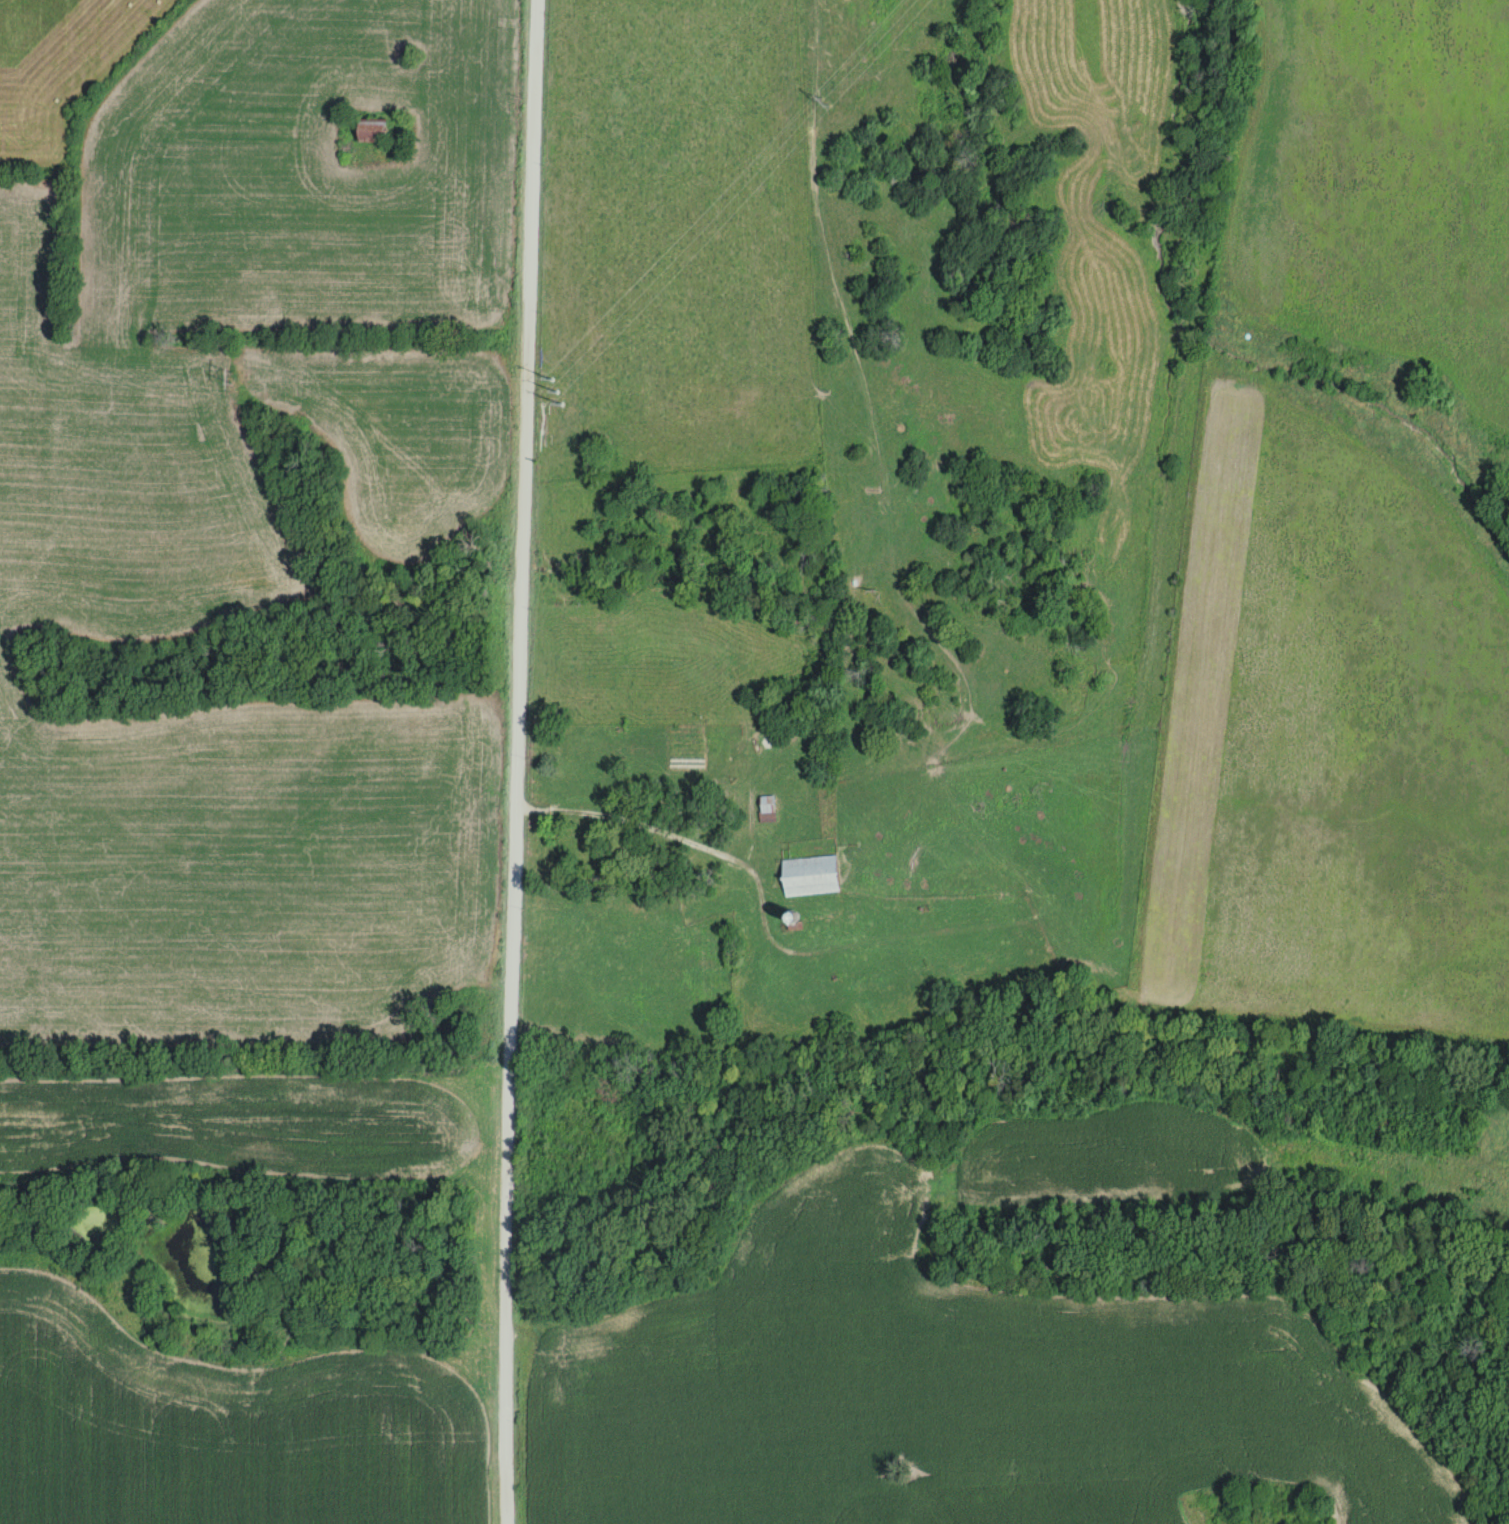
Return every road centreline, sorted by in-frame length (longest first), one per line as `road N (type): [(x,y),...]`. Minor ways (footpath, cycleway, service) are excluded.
road 1 (residential): [(507,1523),(509,1062),(540,0)]

